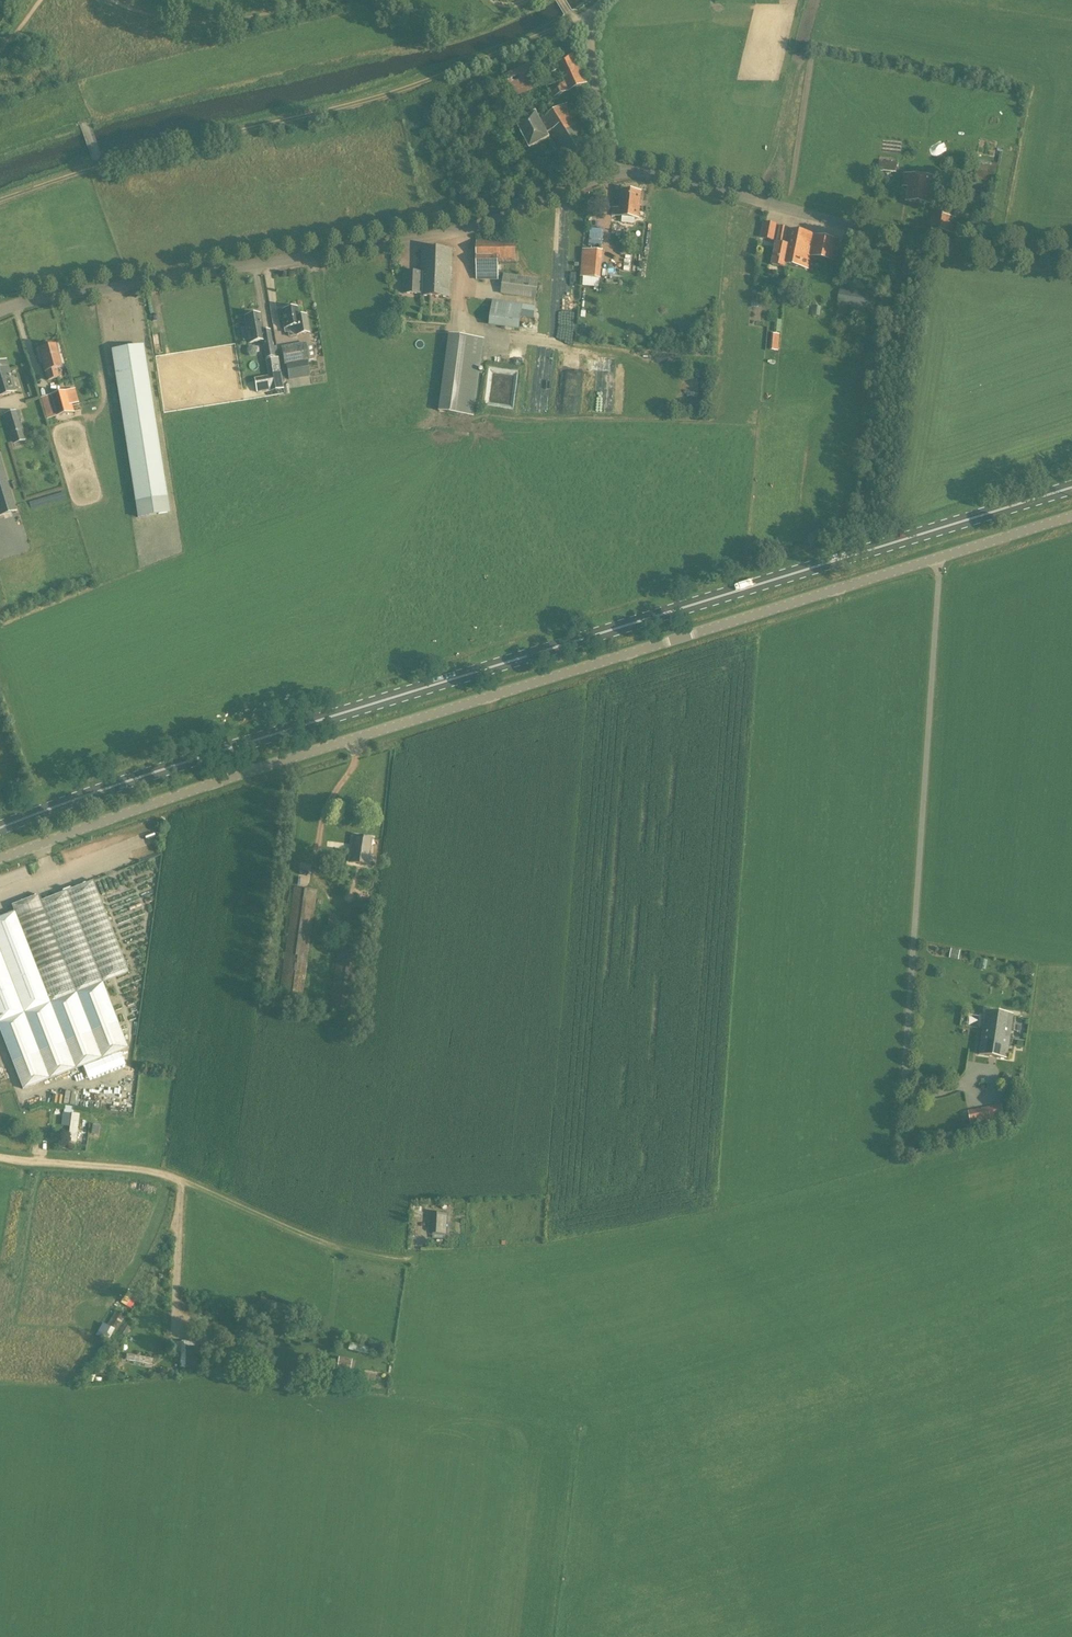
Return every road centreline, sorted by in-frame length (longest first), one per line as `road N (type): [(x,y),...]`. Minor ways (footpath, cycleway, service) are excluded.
road 1 (unclassified): [(0,862),(91,826),(1071,517)]
road 2 (primary): [(0,828),(1071,488)]
road 3 (unclassified): [(0,311),(468,230),(610,176)]
road 4 (track): [(0,200),(405,89),(588,18)]
road 5 (unclassified): [(1071,265),(954,247),(690,181),(610,176)]
road 6 (track): [(181,1181),(336,1247),(414,1260)]
road 7 (unclassified): [(610,176),(588,18),(606,0)]
road 8 (track): [(0,1158),(181,1181)]

